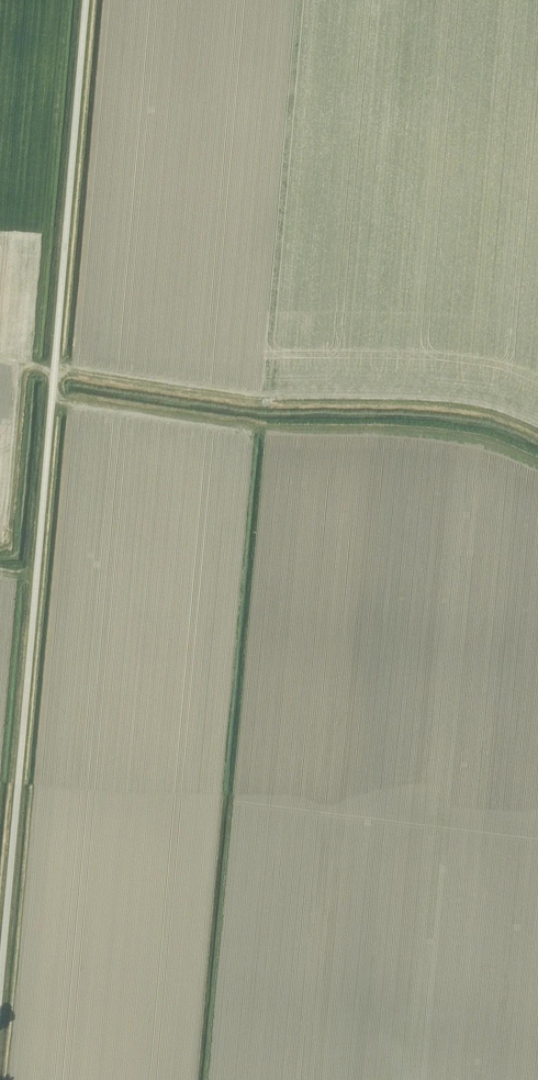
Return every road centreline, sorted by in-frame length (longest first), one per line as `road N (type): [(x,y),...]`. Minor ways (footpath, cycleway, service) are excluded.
road 1 (unclassified): [(0,978),(85,0)]

